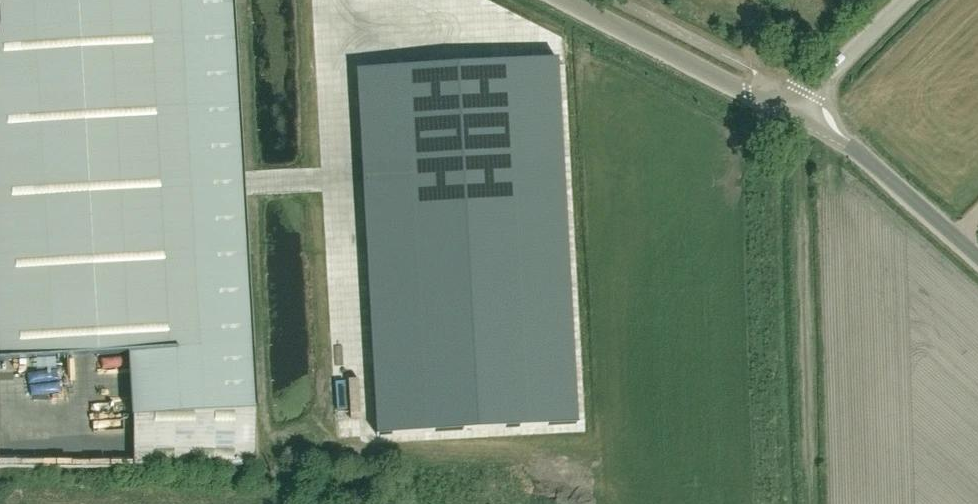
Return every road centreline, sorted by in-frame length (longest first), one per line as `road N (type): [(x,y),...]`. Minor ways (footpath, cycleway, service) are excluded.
road 1 (unclassified): [(791,112),(568,0)]
road 2 (unclassified): [(977,259),(853,150),(791,112)]
road 3 (unclassified): [(905,0),(791,112)]

